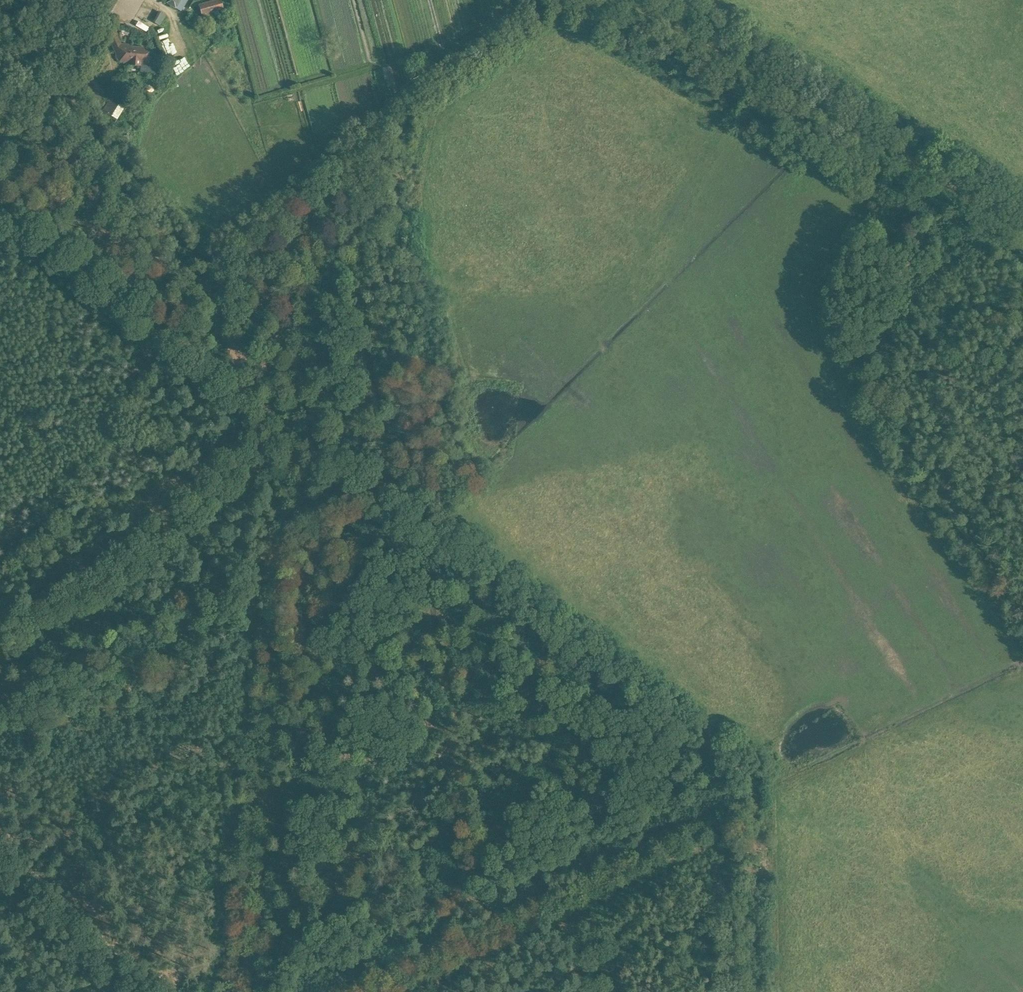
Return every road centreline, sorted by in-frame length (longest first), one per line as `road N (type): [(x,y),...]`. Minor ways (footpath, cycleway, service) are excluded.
road 1 (track): [(627,0),(1022,226)]
road 2 (track): [(326,192),(409,510)]
road 3 (track): [(550,0),(328,172),(326,192)]
road 4 (track): [(326,192),(297,426)]
road 5 (track): [(0,122),(65,0)]

